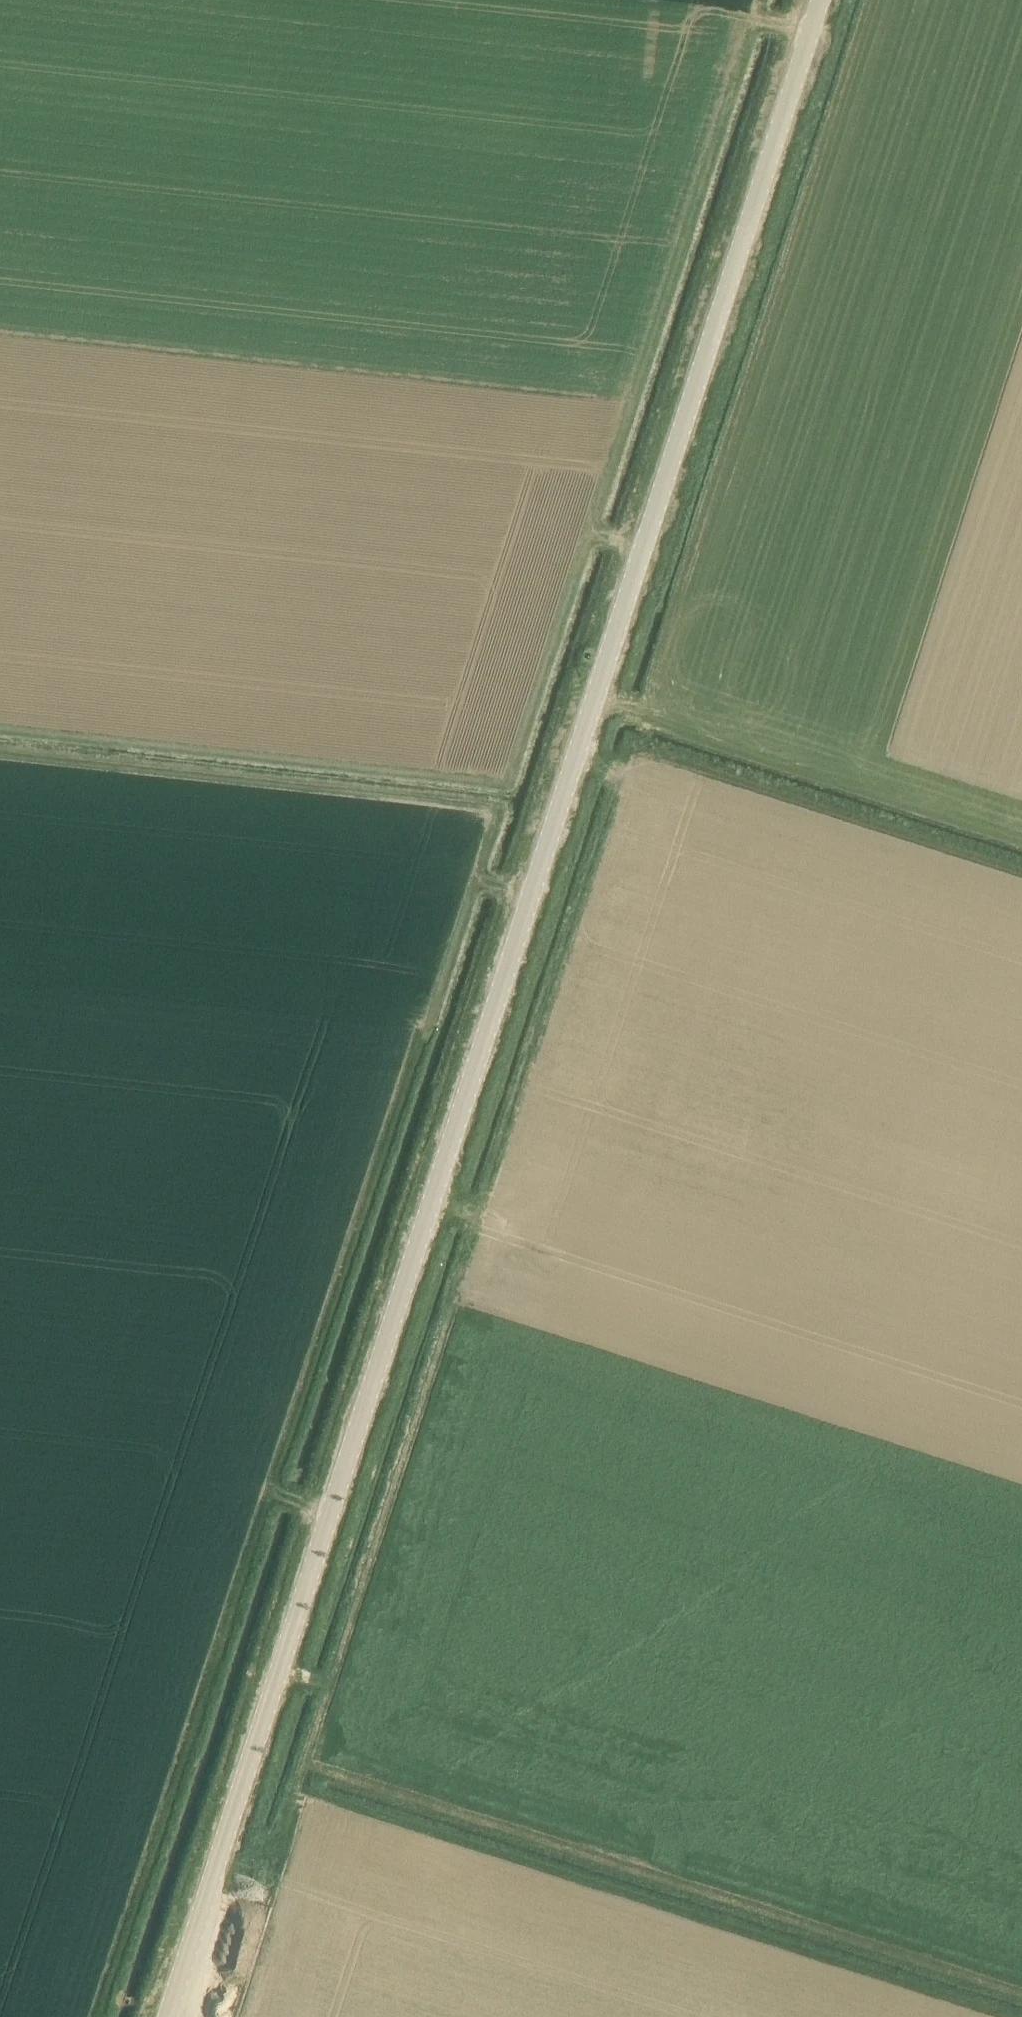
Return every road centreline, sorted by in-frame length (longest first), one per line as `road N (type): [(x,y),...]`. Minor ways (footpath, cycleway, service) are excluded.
road 1 (unclassified): [(167,2016),(823,0)]

